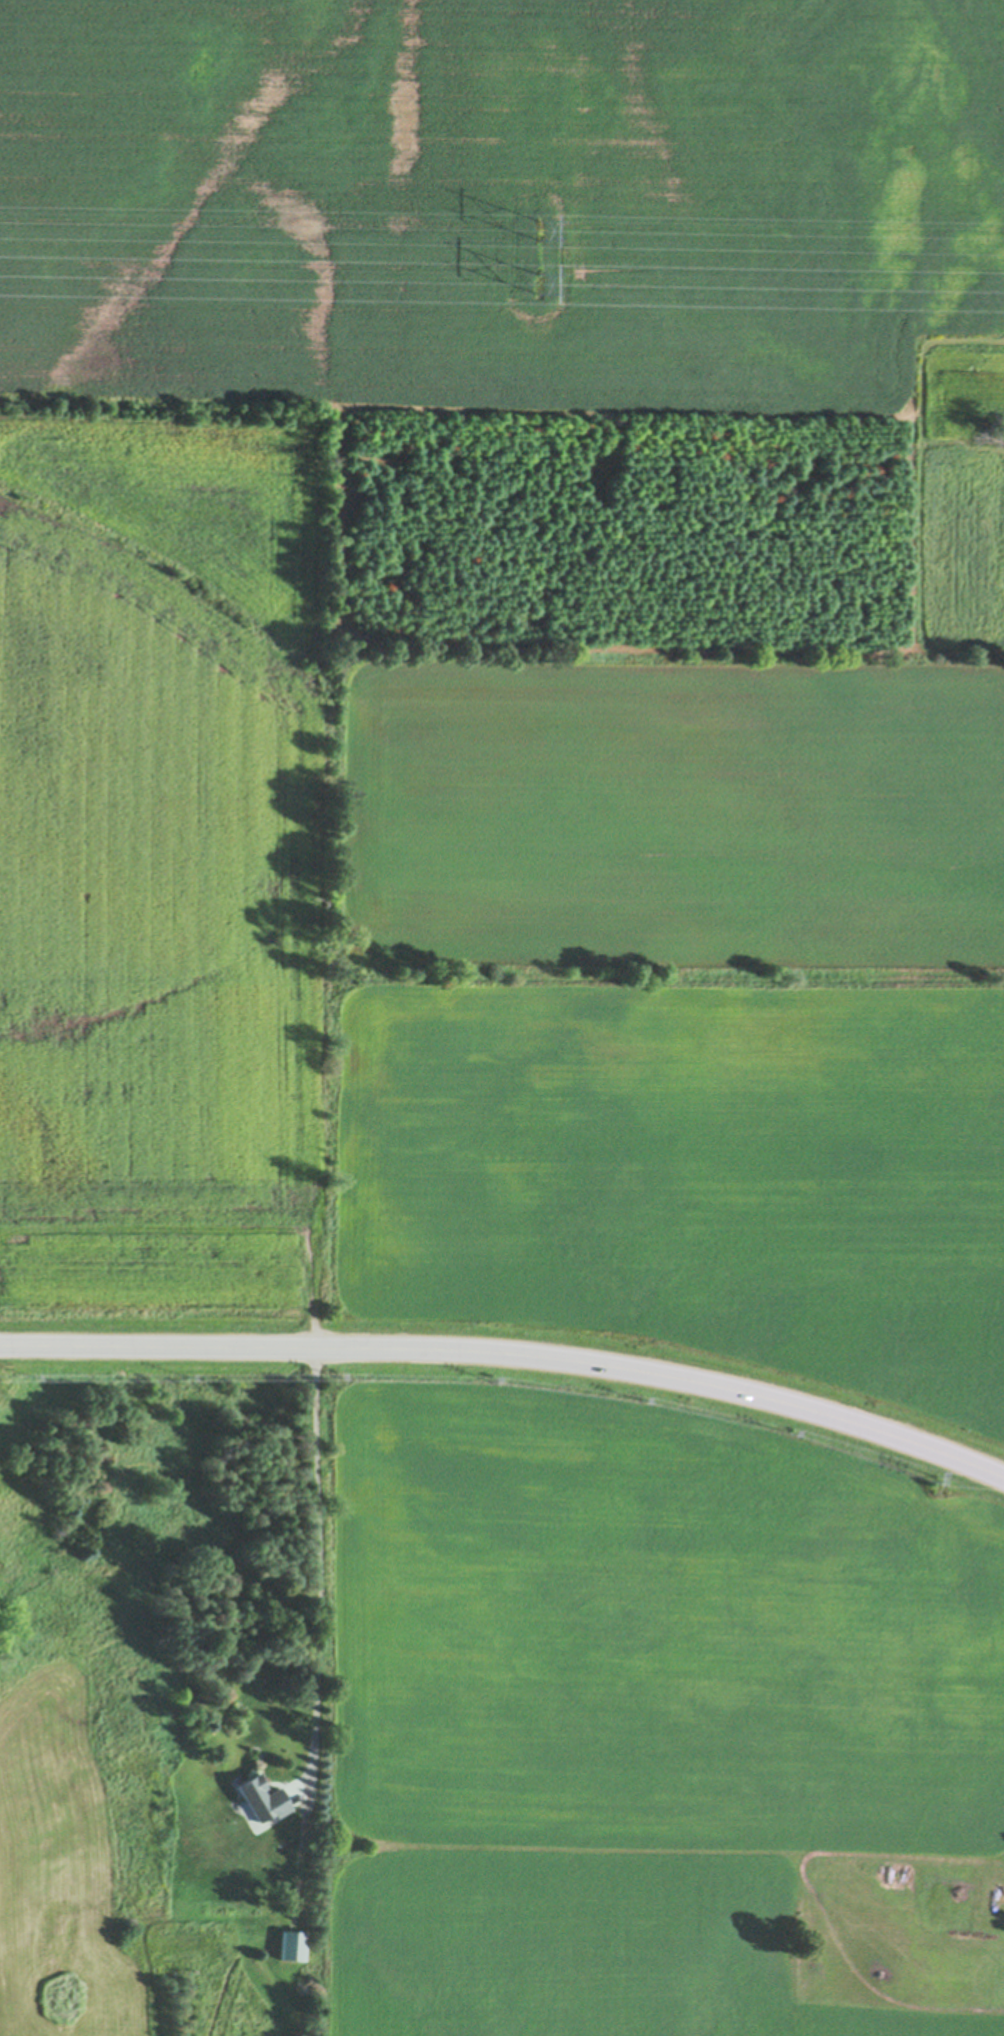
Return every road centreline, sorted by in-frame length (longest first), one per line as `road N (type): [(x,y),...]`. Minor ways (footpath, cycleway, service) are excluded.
road 1 (secondary): [(1003,1479),(792,1405),(619,1368),(448,1351),(0,1347)]

